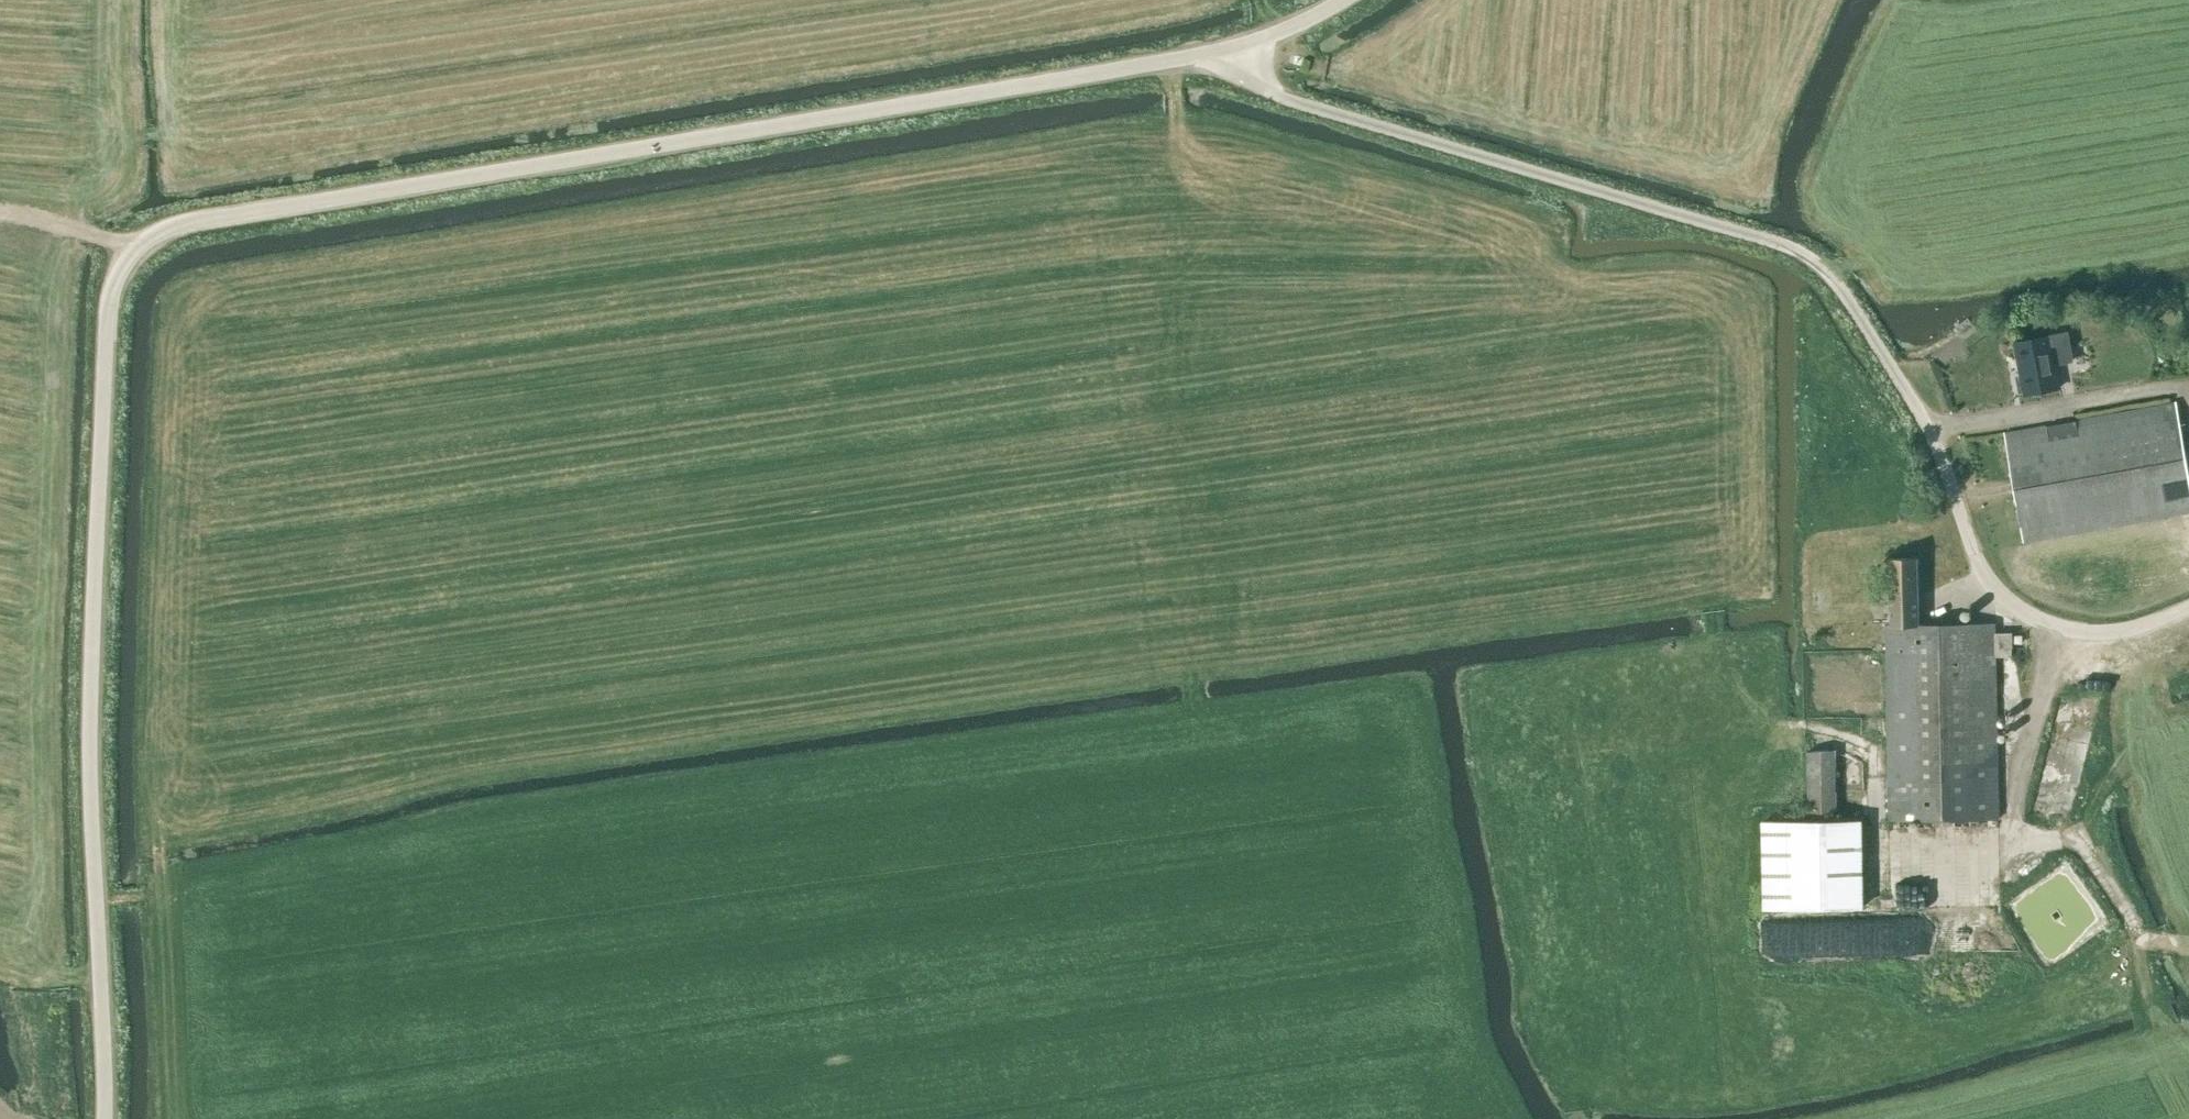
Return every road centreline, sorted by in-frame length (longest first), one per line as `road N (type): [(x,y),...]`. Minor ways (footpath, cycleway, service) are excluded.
road 1 (tertiary): [(103,1118),(88,735),(109,306),(135,248),(179,224),(1219,52),(1288,34),(1354,0)]

